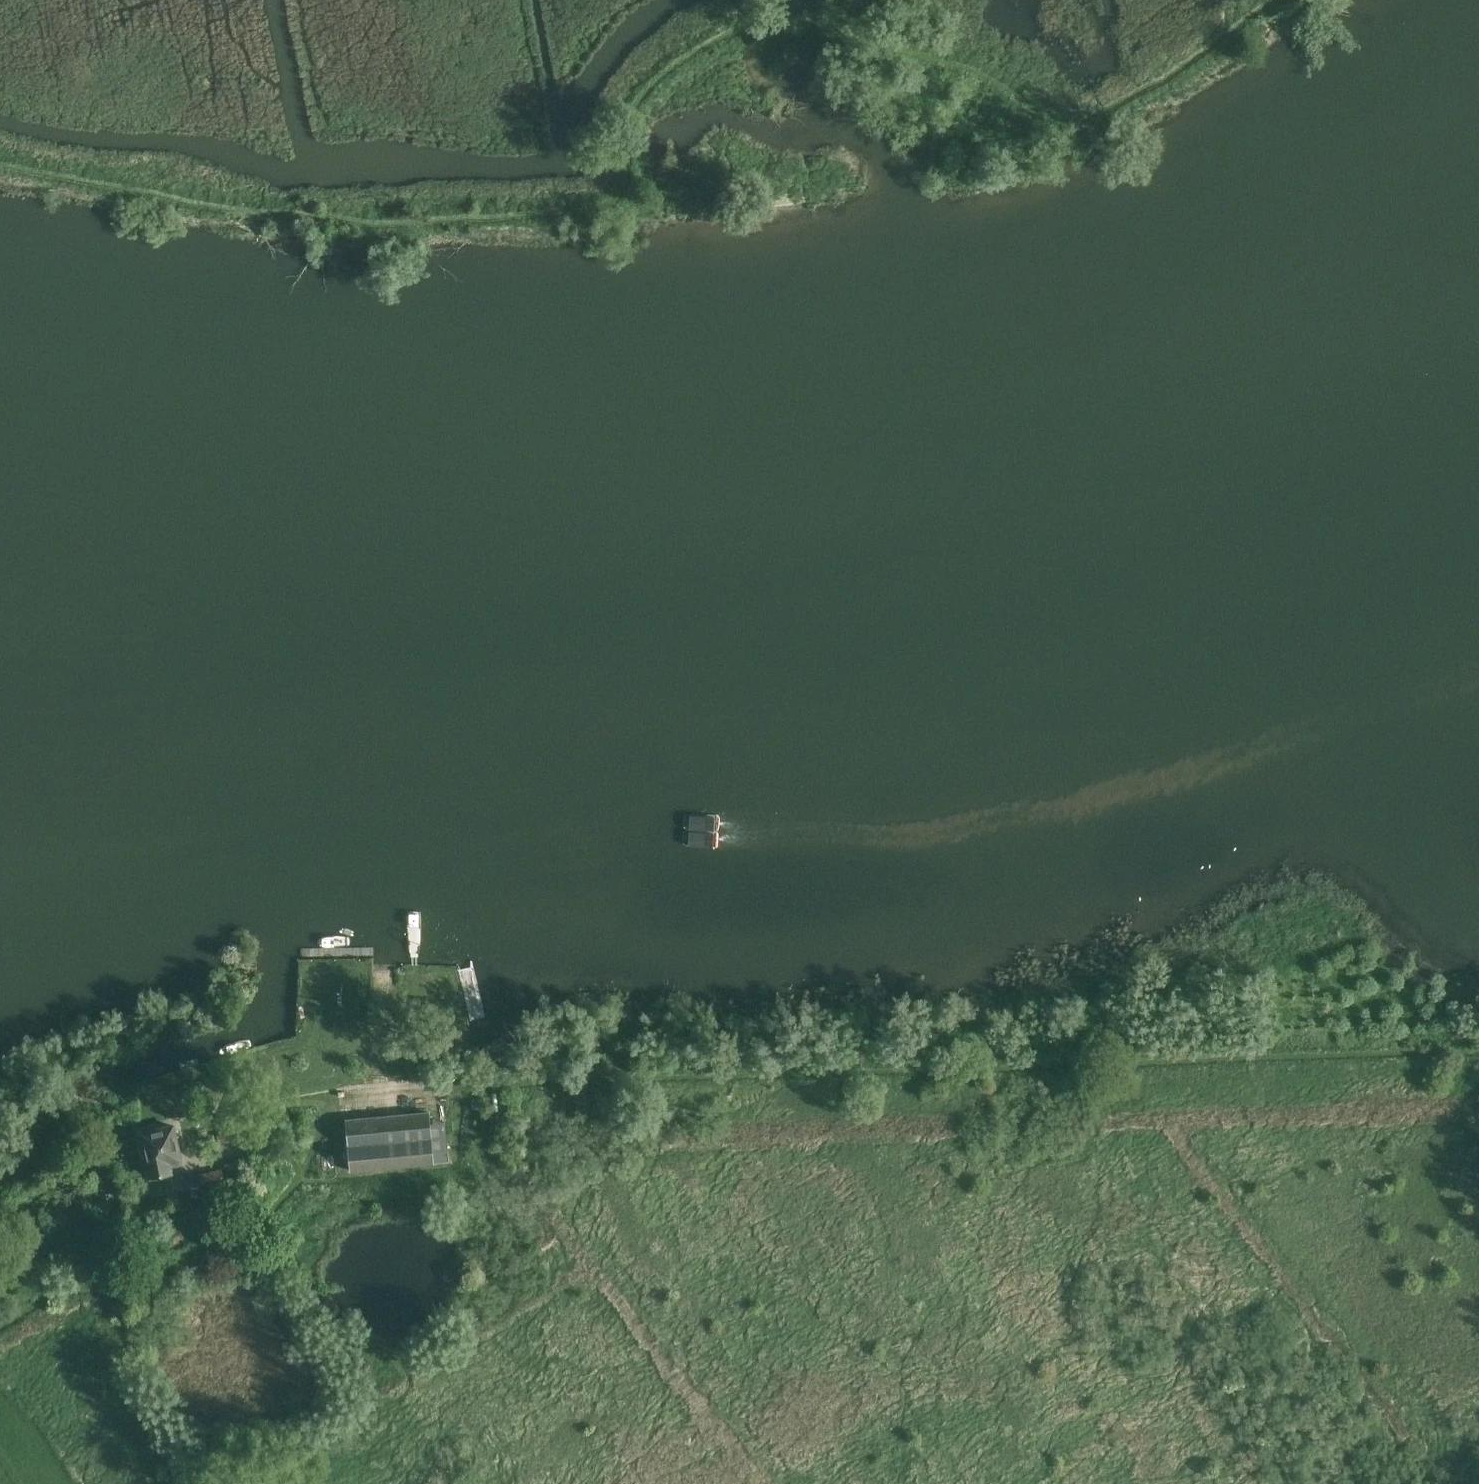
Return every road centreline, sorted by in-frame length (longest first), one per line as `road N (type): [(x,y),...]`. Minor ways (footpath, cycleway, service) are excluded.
road 1 (track): [(461,1087),(1478,1053)]

